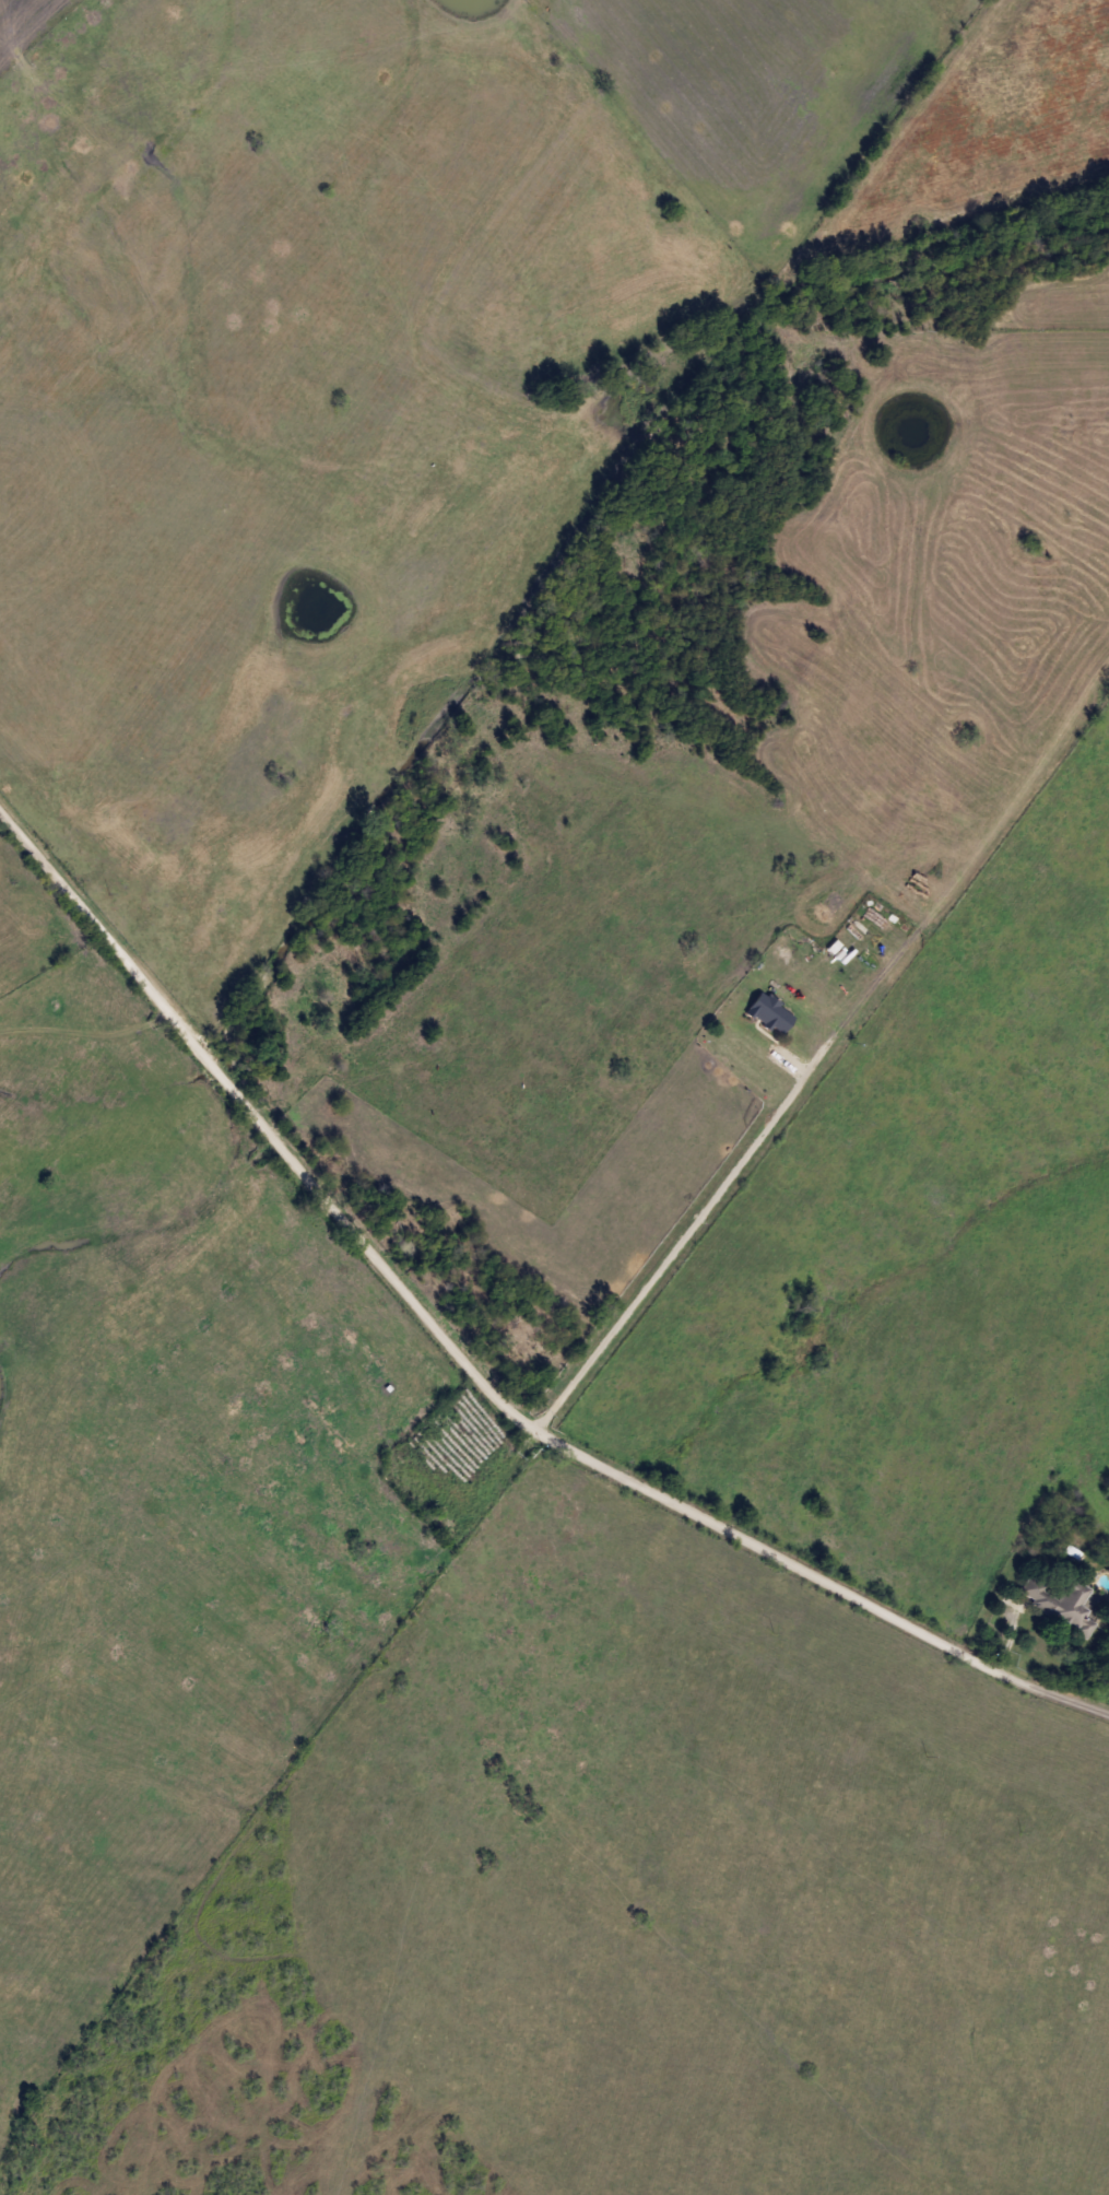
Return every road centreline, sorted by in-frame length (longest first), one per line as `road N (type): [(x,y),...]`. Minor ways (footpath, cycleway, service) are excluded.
road 1 (residential): [(1108,1714),(955,1652),(555,1447),(428,1322),(177,1021)]
road 2 (residential): [(535,1432),(802,1081),(786,1053)]
road 3 (residential): [(72,900),(177,1021)]

